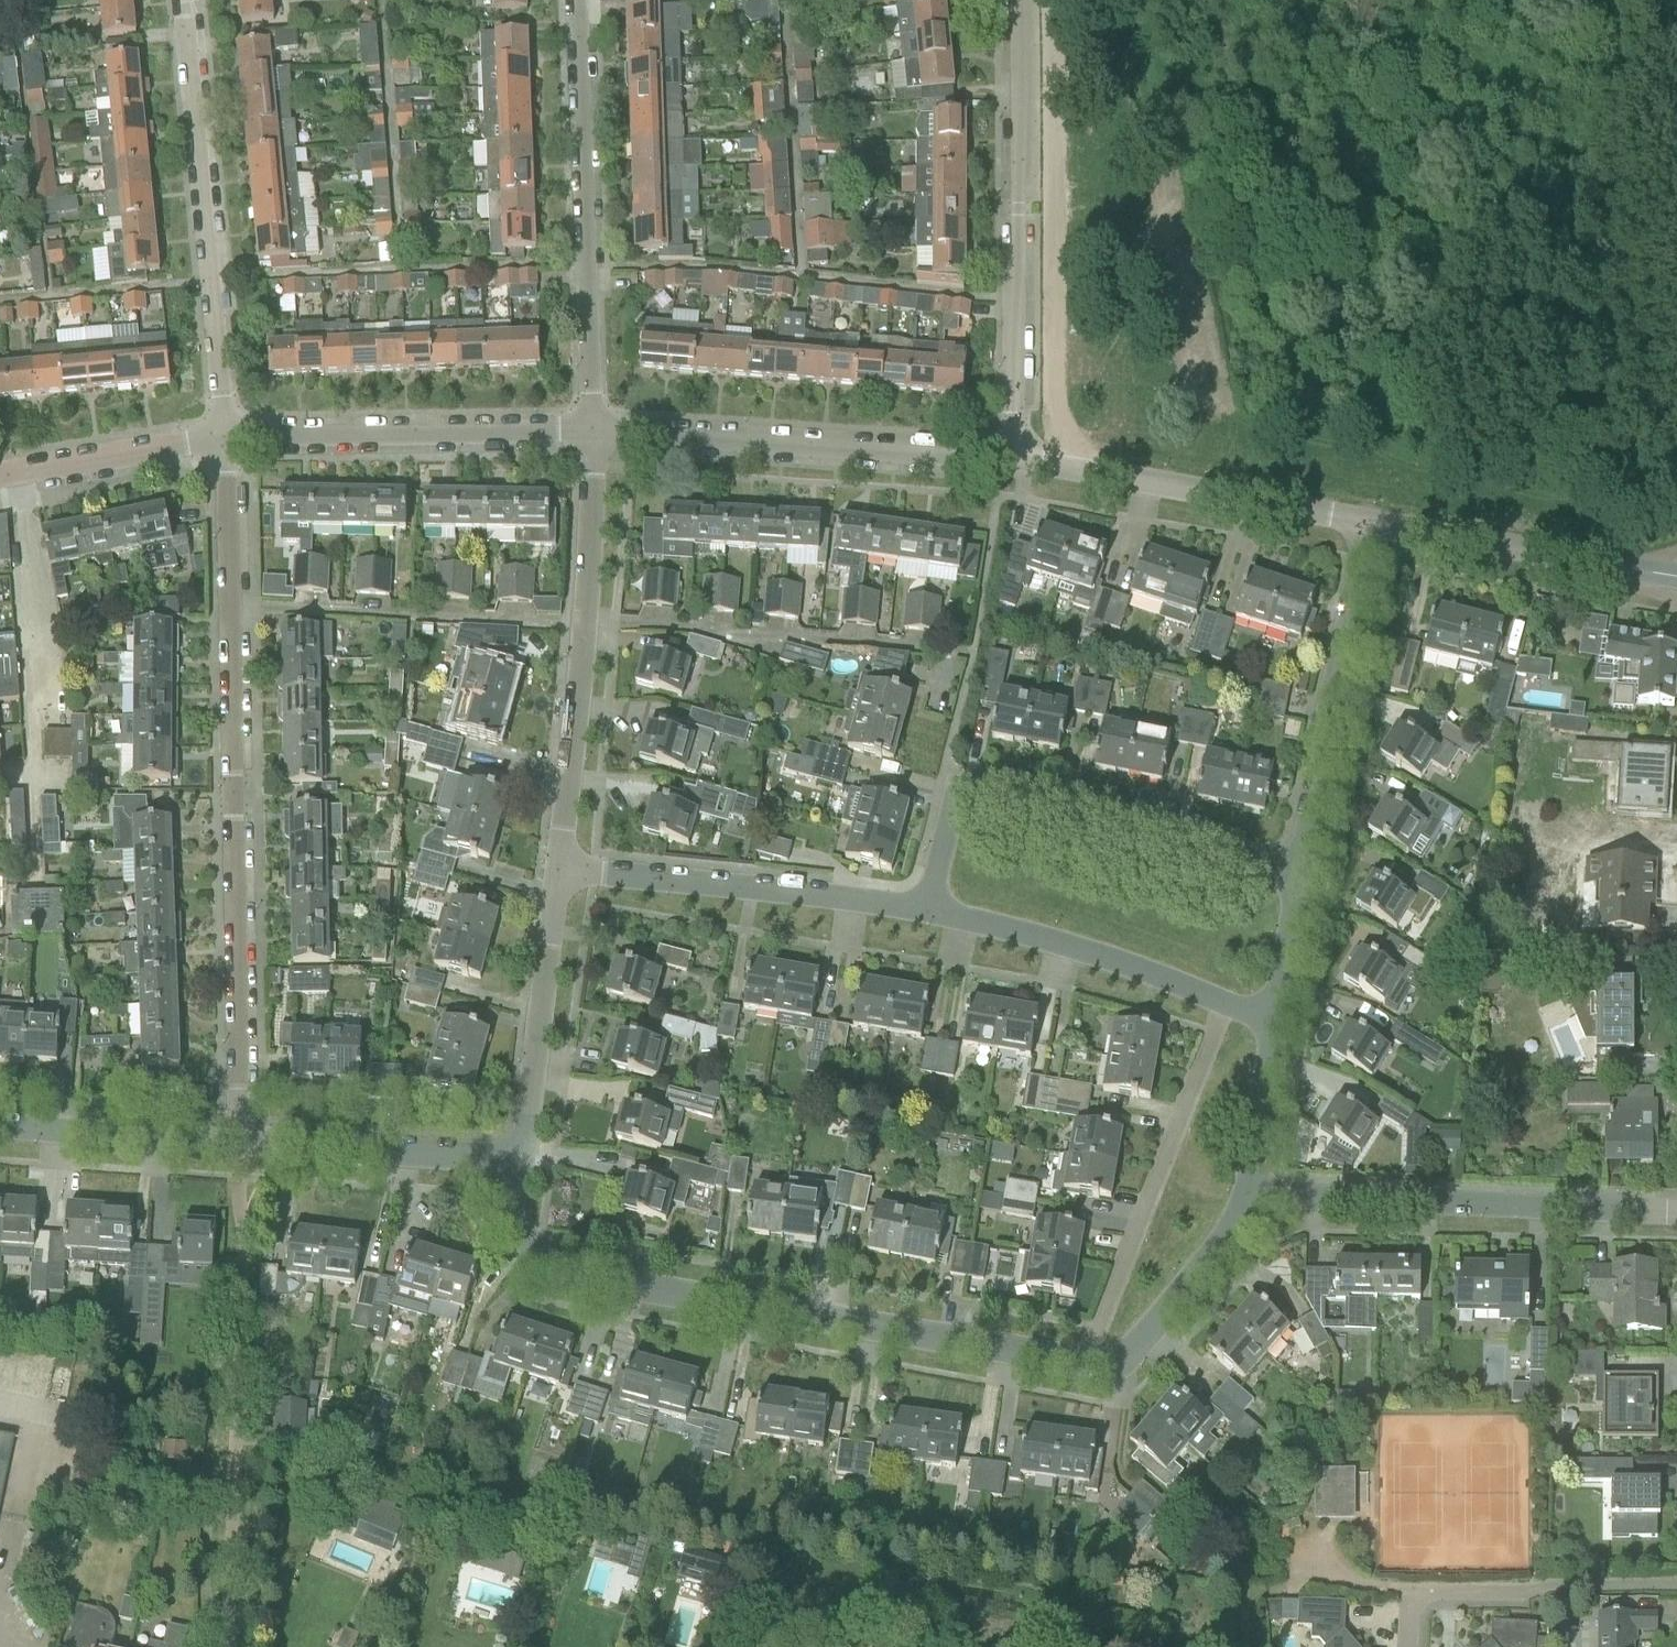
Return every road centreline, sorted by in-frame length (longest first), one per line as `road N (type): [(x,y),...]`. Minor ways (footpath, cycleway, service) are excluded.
road 1 (residential): [(237,1142),(222,435)]
road 2 (residential): [(520,1155),(517,1201),(540,1258),(1091,1359)]
road 3 (residential): [(924,909),(955,786),(1298,875)]
road 4 (residential): [(1013,458),(1015,0)]
road 5 (residential): [(556,866),(584,625),(596,429)]
road 6 (residential): [(222,435),(185,0)]
road 7 (residential): [(581,0),(596,429)]
road 8 (residential): [(1676,1210),(1254,1190)]
road 9 (residential): [(596,429),(1013,458)]
road 10 (residential): [(1091,1359),(1219,1001)]
road 11 (residential): [(222,435),(596,429)]
road 12 (residential): [(924,909),(726,880),(556,866)]
road 13 (residential): [(1298,875),(1373,517)]
road 14 (residential): [(1373,517),(1013,458)]
road 15 (residential): [(1411,1646),(1412,1604),(1423,1584),(1446,1577),(1676,1569)]
road 16 (residential): [(1219,1001),(1084,950),(924,909)]
road 17 (residential): [(520,1155),(556,866)]
road 18 (residential): [(237,1142),(520,1155)]
road 19 (residential): [(1630,574),(1373,517)]
road 20 (residential): [(1091,1359),(1104,1364),(1146,1339),(1254,1190)]
road 21 (residential): [(0,1122),(237,1142)]
road 22 (residential): [(0,468),(222,435)]
road 23 (residential): [(1254,1190),(1273,1017)]
road 24 (residential): [(1273,1017),(1298,875)]

